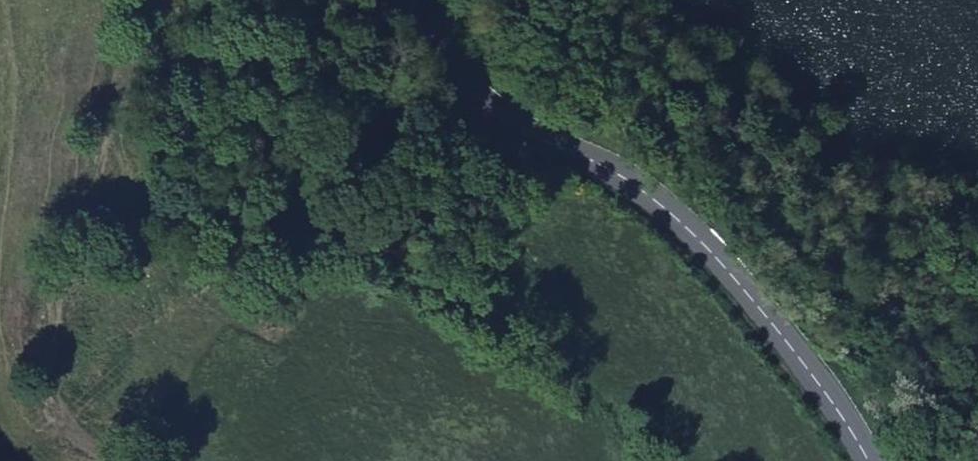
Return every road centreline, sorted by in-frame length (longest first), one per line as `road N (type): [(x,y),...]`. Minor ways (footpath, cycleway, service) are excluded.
road 1 (secondary): [(410,0),(455,75),(485,105),(595,161),(682,220),(816,377),(869,460)]

